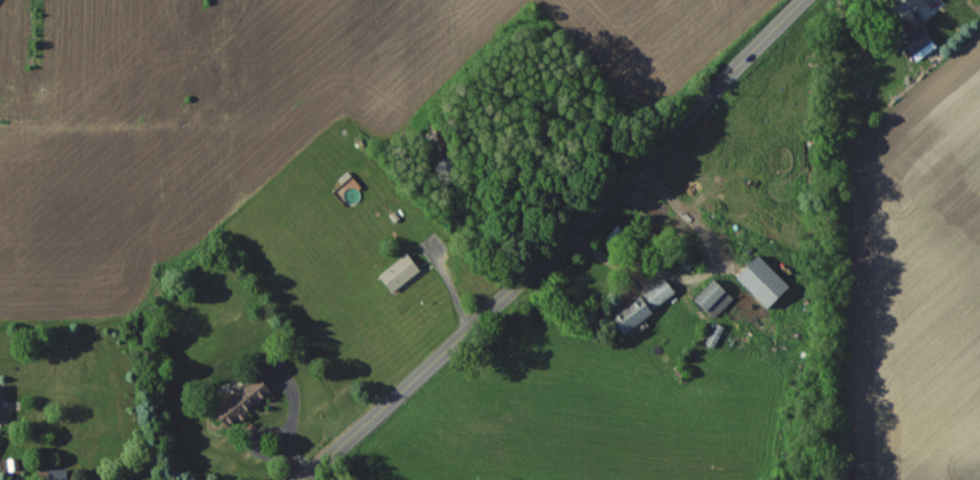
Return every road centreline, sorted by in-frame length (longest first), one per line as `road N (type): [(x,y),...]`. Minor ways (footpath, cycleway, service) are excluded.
road 1 (tertiary): [(303,479),(569,235),(805,0)]

